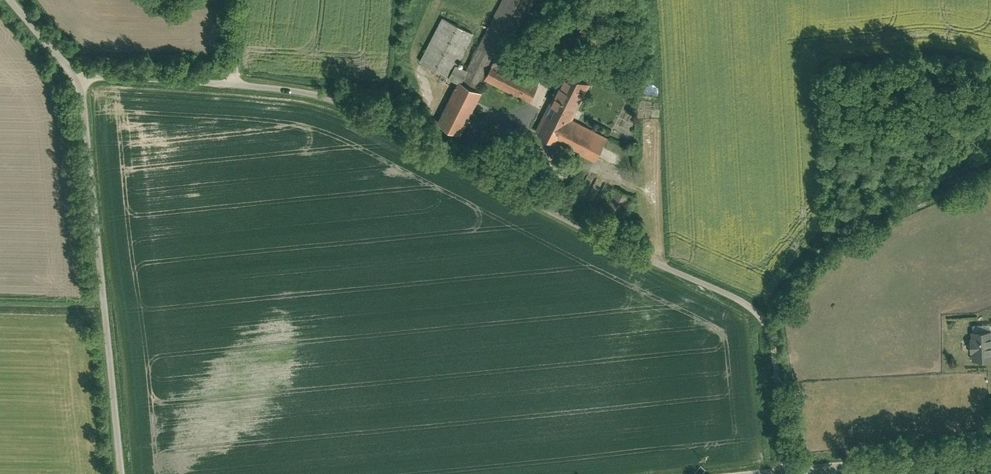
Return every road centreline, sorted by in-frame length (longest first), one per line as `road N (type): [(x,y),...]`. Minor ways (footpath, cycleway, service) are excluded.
road 1 (residential): [(790,471),(774,341),(755,309),(333,101),(234,81),(76,73)]
road 2 (residential): [(76,73),(94,120),(123,473)]
road 3 (residential): [(790,471),(990,451)]

